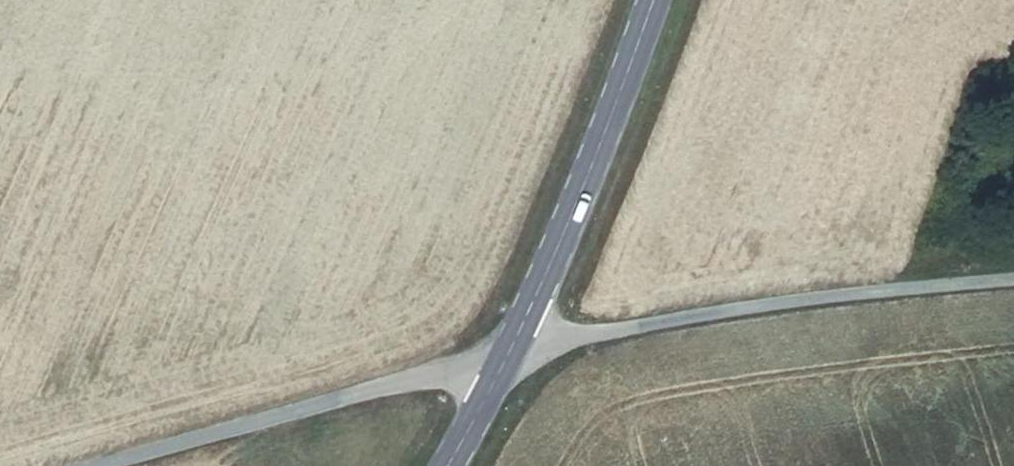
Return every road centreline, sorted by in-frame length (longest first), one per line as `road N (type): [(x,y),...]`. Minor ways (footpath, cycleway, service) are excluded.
road 1 (unclassified): [(512,350),(693,313),(1013,278)]
road 2 (unclassified): [(512,350),(100,465)]
road 3 (secondary): [(512,350),(661,0)]
road 4 (secondary): [(446,465),(512,350)]

